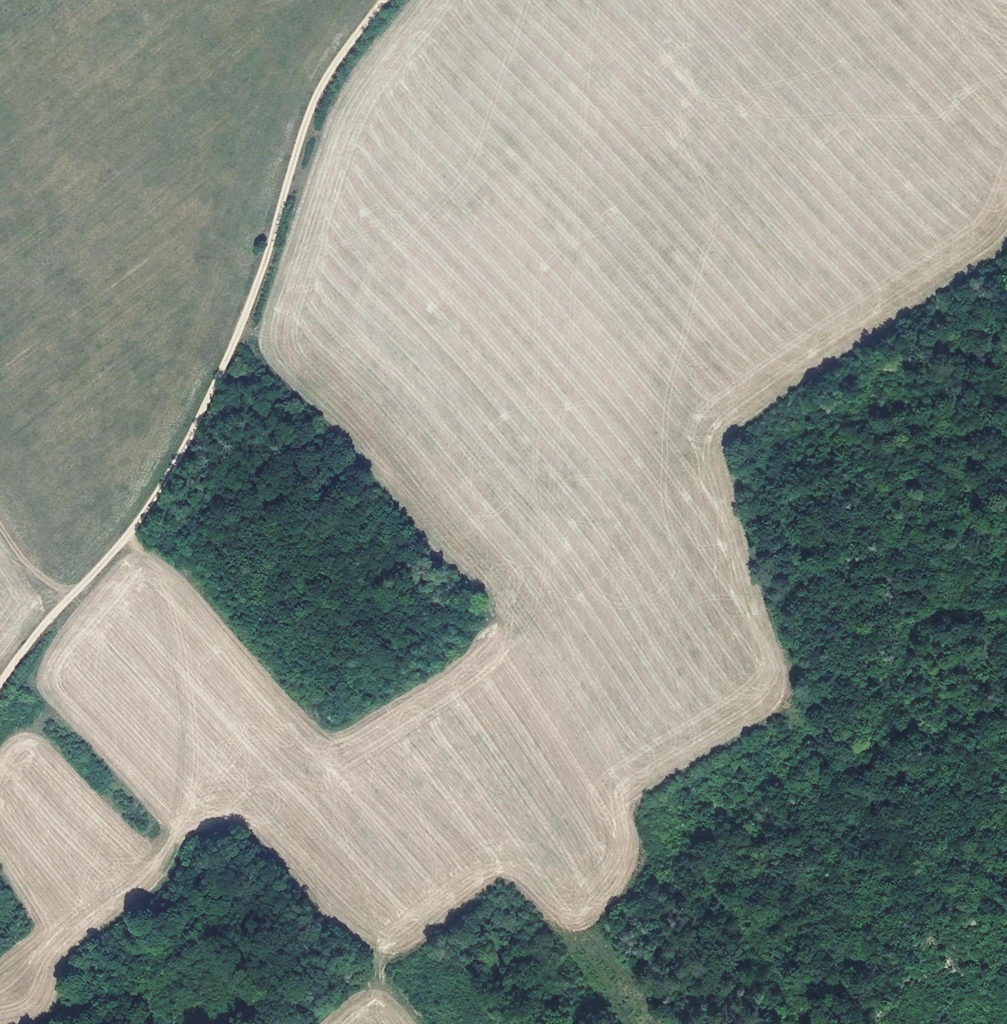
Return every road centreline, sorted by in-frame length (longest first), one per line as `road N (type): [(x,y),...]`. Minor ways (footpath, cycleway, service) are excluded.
road 1 (track): [(384,0),(327,72),(225,375),(172,479),(0,680)]

